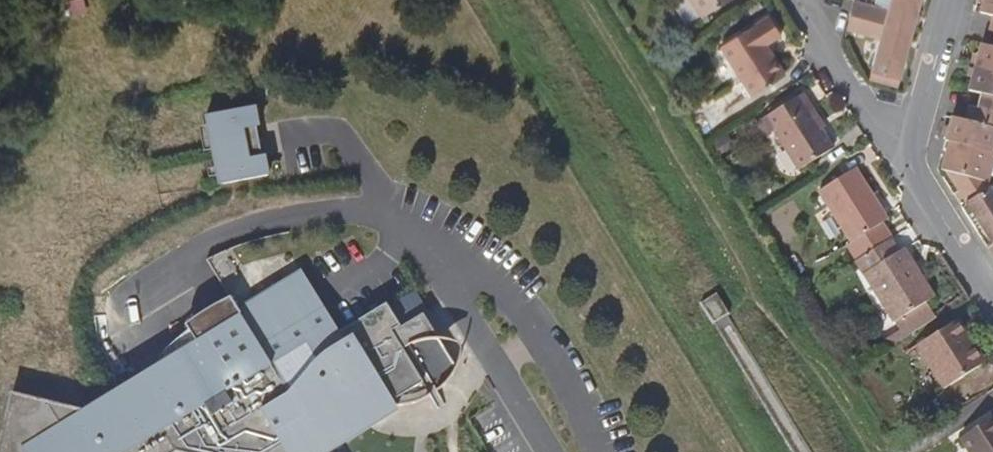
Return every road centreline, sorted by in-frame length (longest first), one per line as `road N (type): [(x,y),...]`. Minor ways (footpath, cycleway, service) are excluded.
road 1 (residential): [(909,160),(795,0)]
road 2 (residential): [(909,160),(952,0)]
road 3 (residential): [(992,295),(909,160)]

